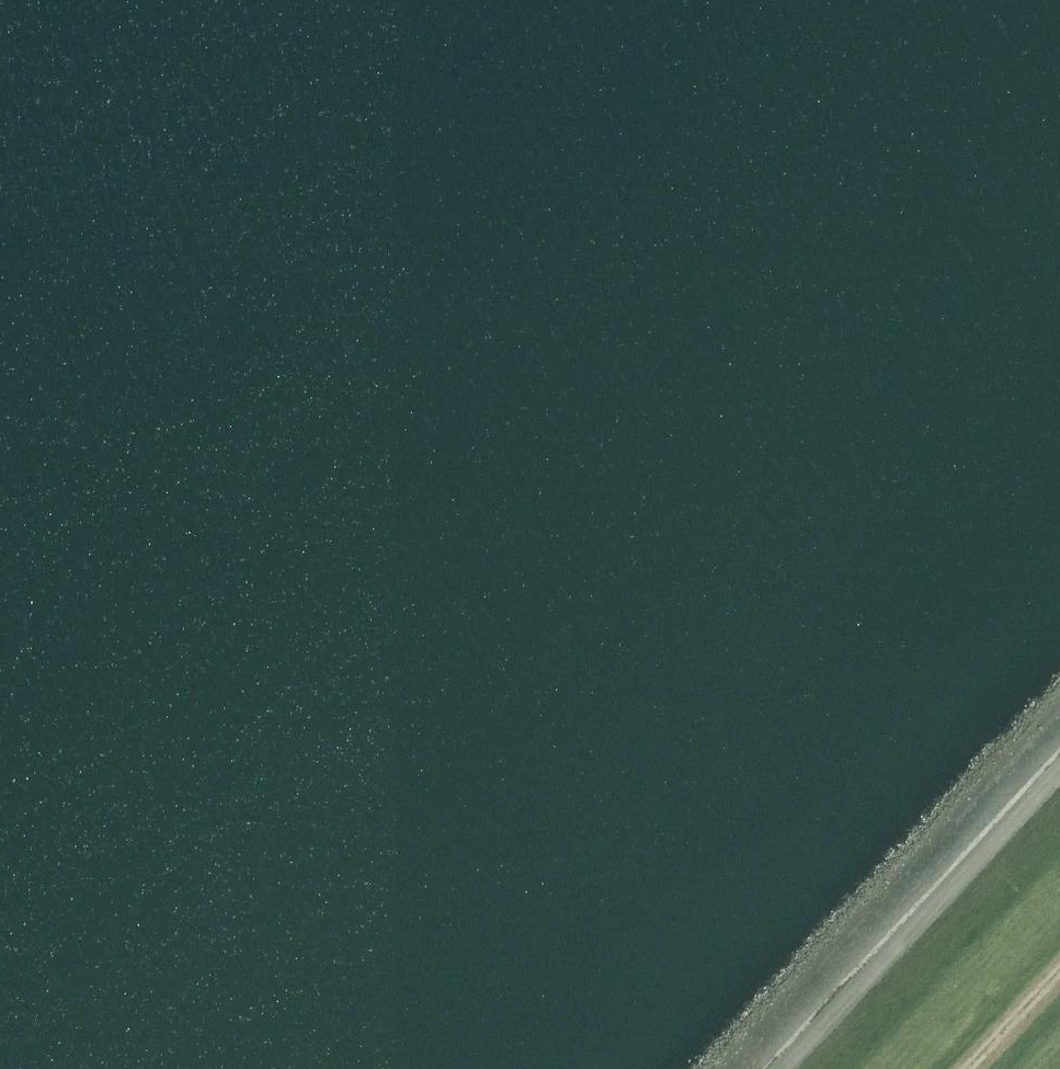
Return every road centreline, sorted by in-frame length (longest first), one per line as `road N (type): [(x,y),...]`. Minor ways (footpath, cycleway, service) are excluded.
road 1 (track): [(966,1068),(1059,969)]

